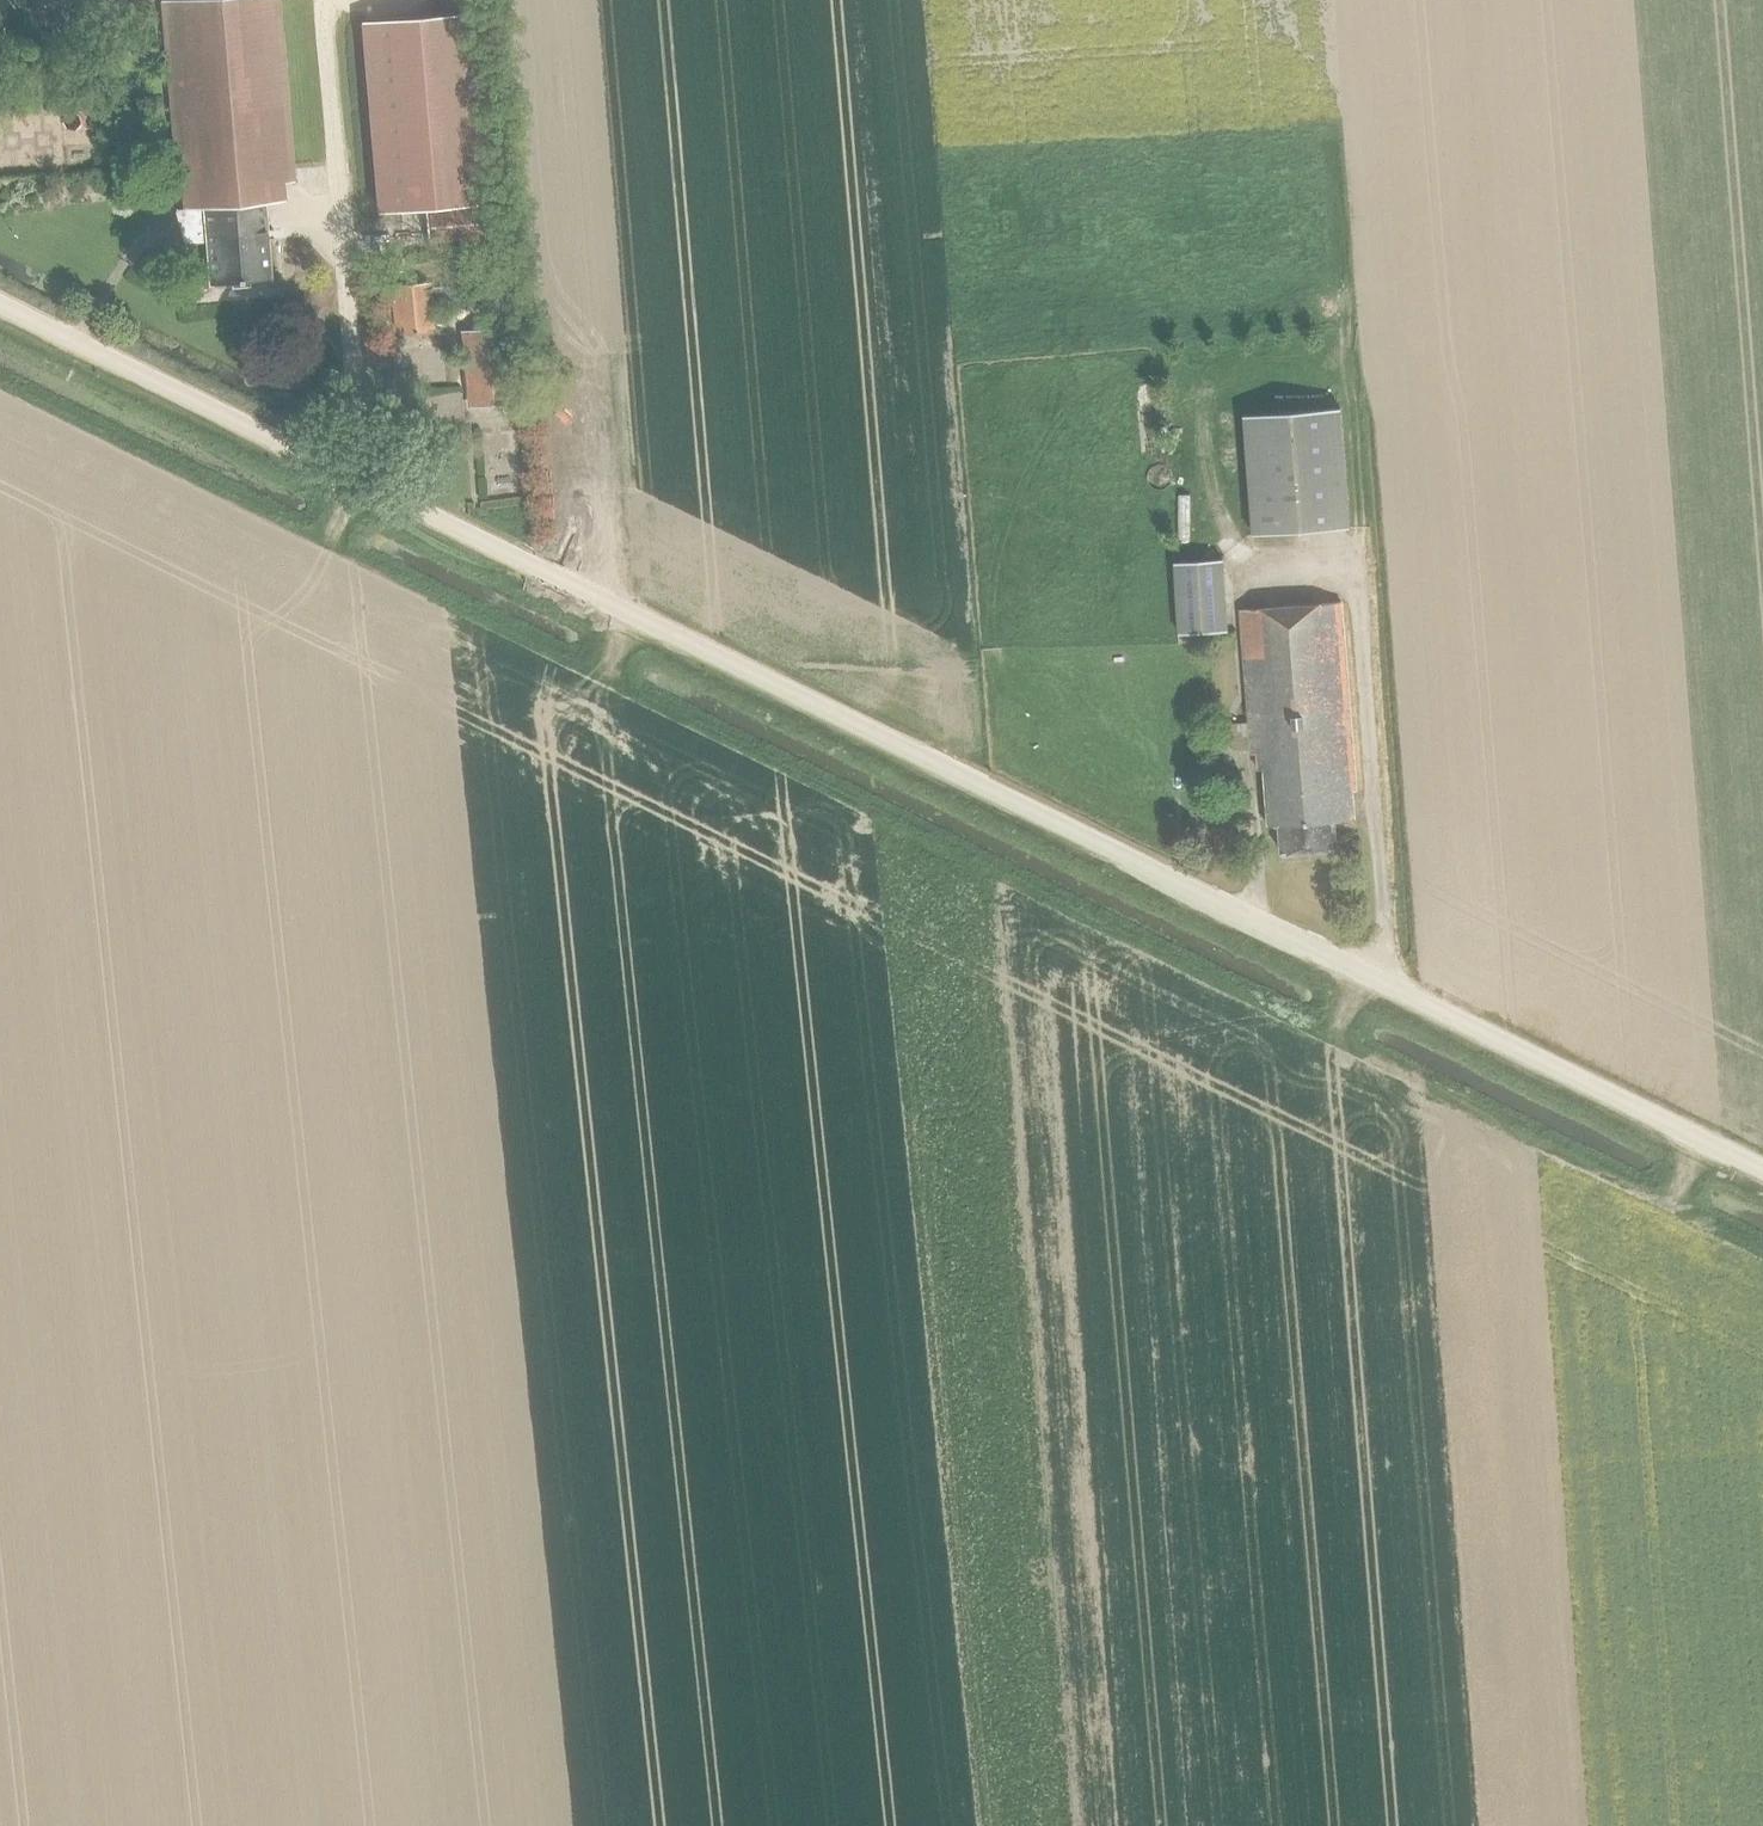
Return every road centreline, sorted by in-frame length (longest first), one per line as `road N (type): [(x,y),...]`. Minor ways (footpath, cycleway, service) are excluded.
road 1 (unclassified): [(1762,1173),(0,304)]

